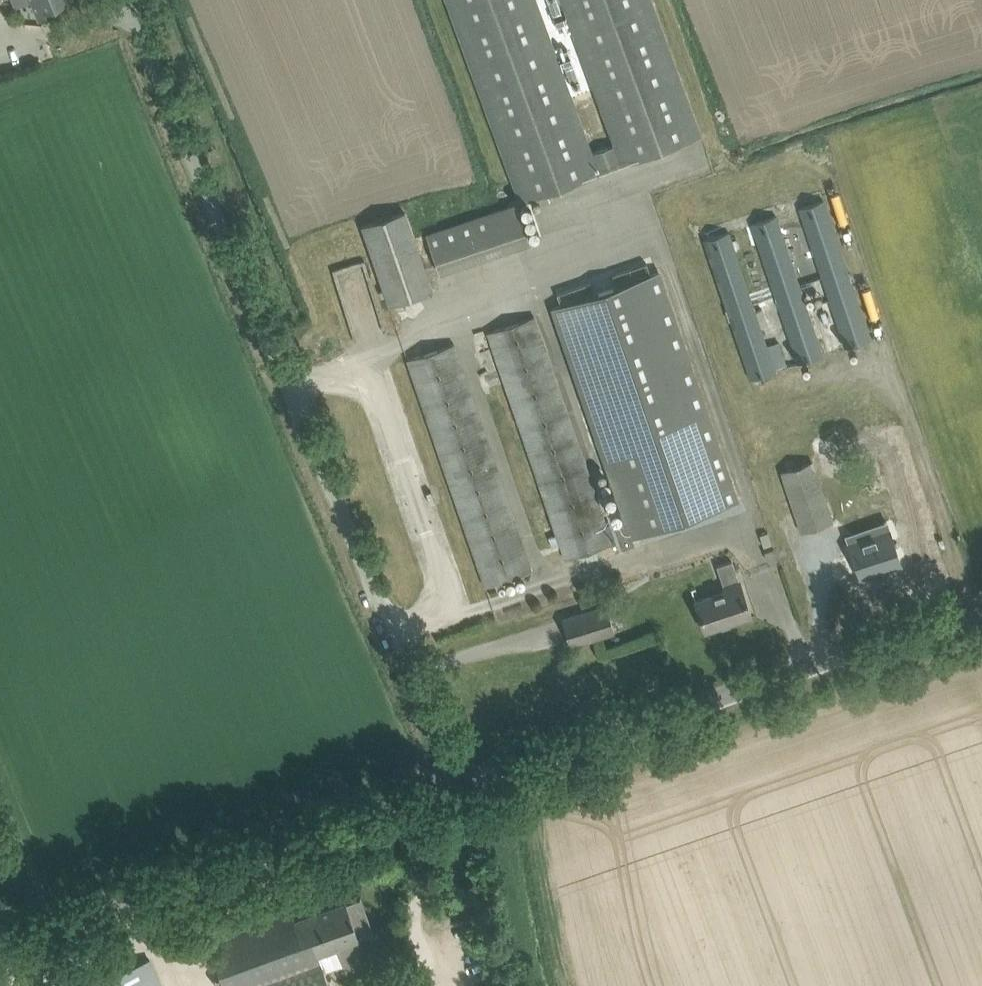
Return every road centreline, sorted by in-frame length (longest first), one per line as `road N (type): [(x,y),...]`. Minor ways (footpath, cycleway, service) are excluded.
road 1 (unclassified): [(458,783),(132,0)]
road 2 (unclassified): [(458,783),(981,606)]
road 3 (unclassified): [(0,939),(458,783)]

